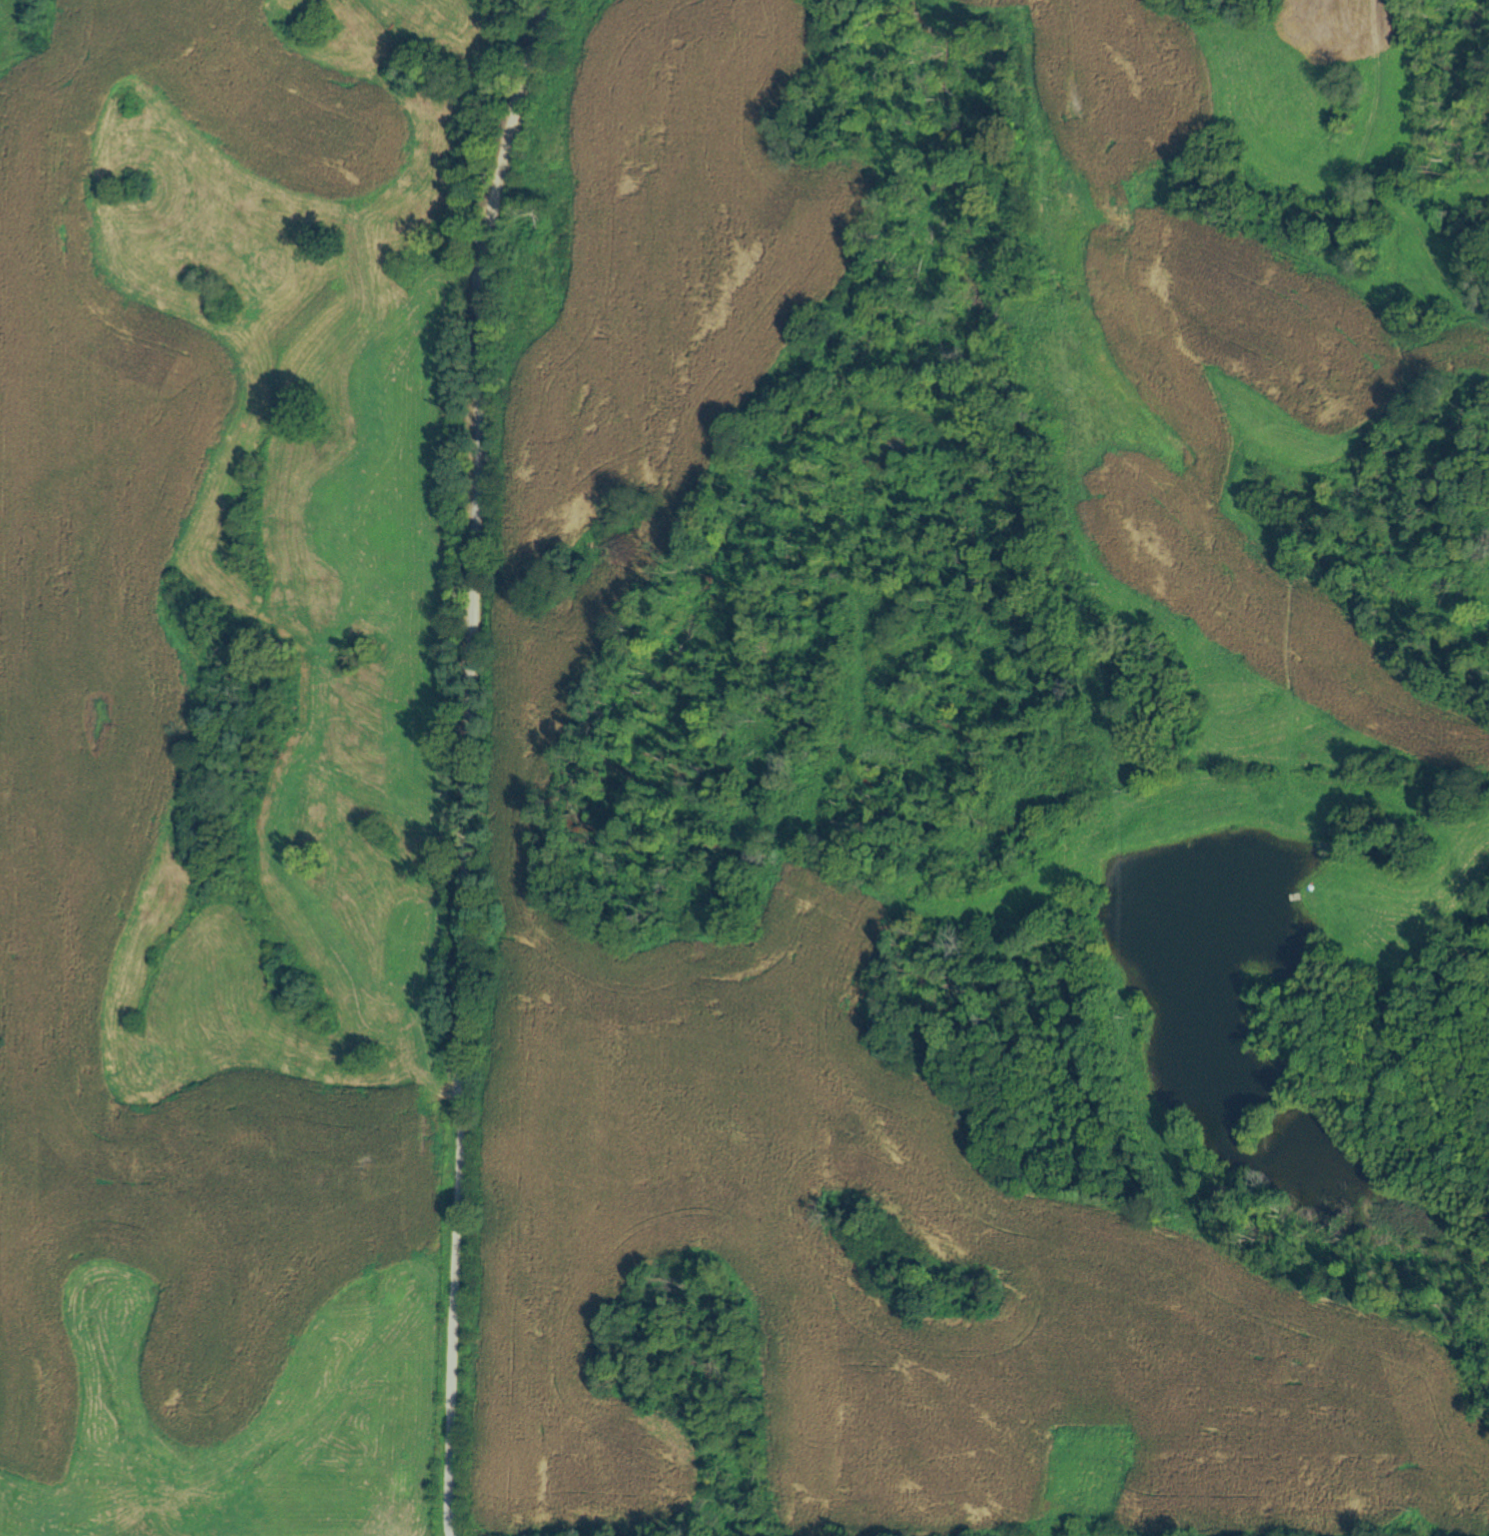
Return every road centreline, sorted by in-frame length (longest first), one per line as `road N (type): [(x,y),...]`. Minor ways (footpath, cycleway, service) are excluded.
road 1 (residential): [(460,1535),(448,1497),(481,316),(502,166),(550,0)]

